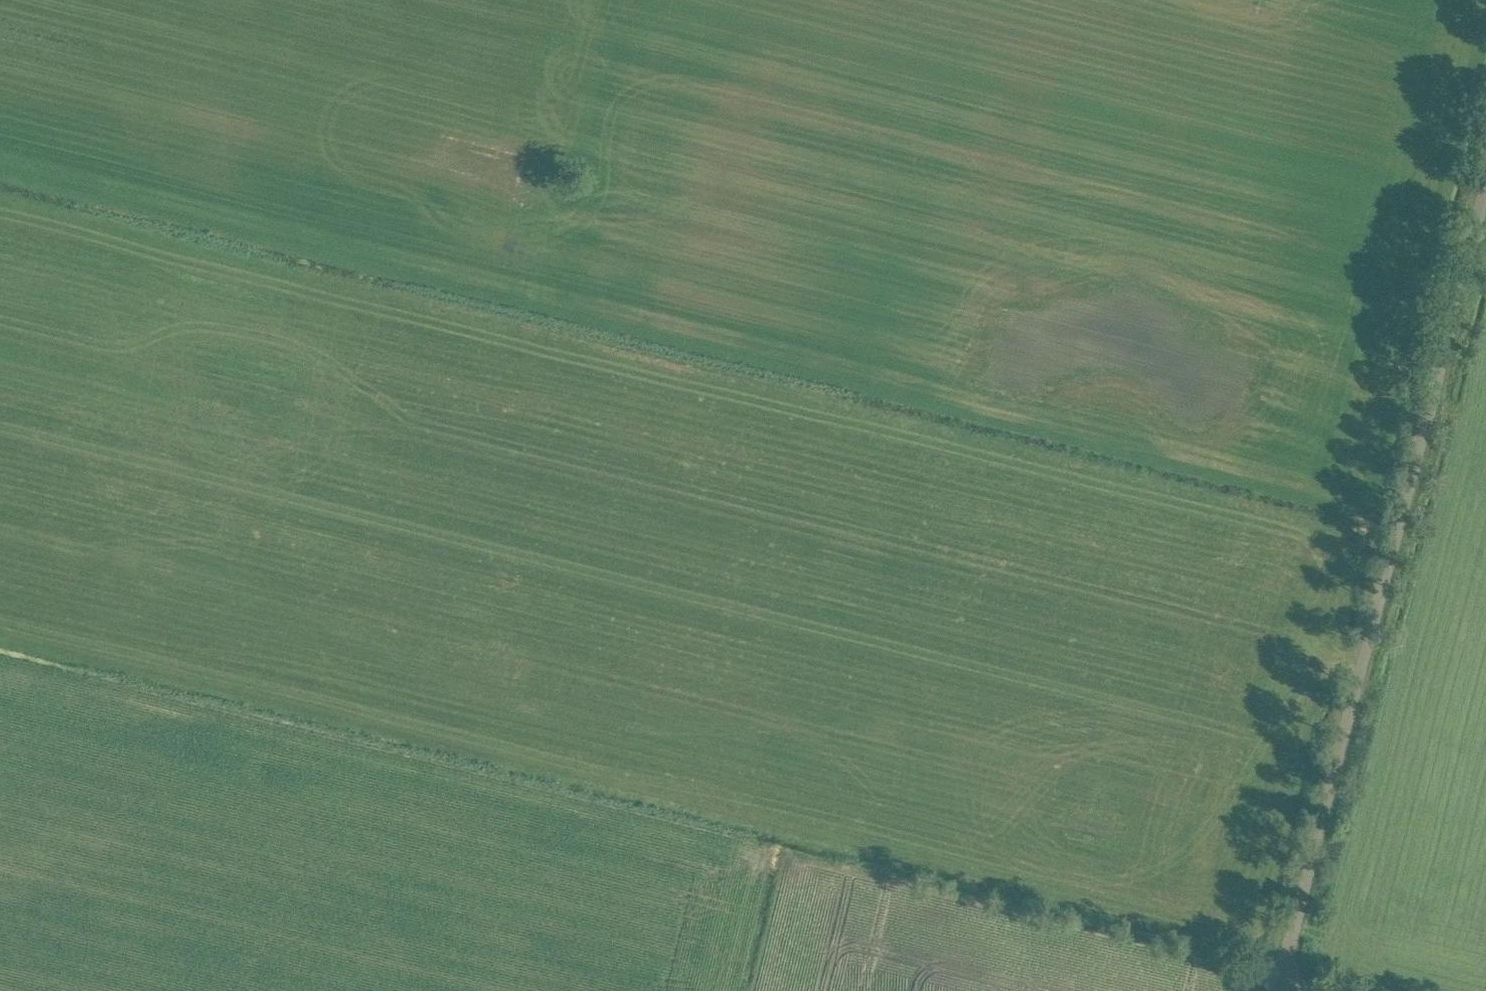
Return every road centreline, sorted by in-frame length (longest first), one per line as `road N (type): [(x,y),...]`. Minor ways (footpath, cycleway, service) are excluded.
road 1 (unclassified): [(1291,990),(1302,905),(1485,156)]

